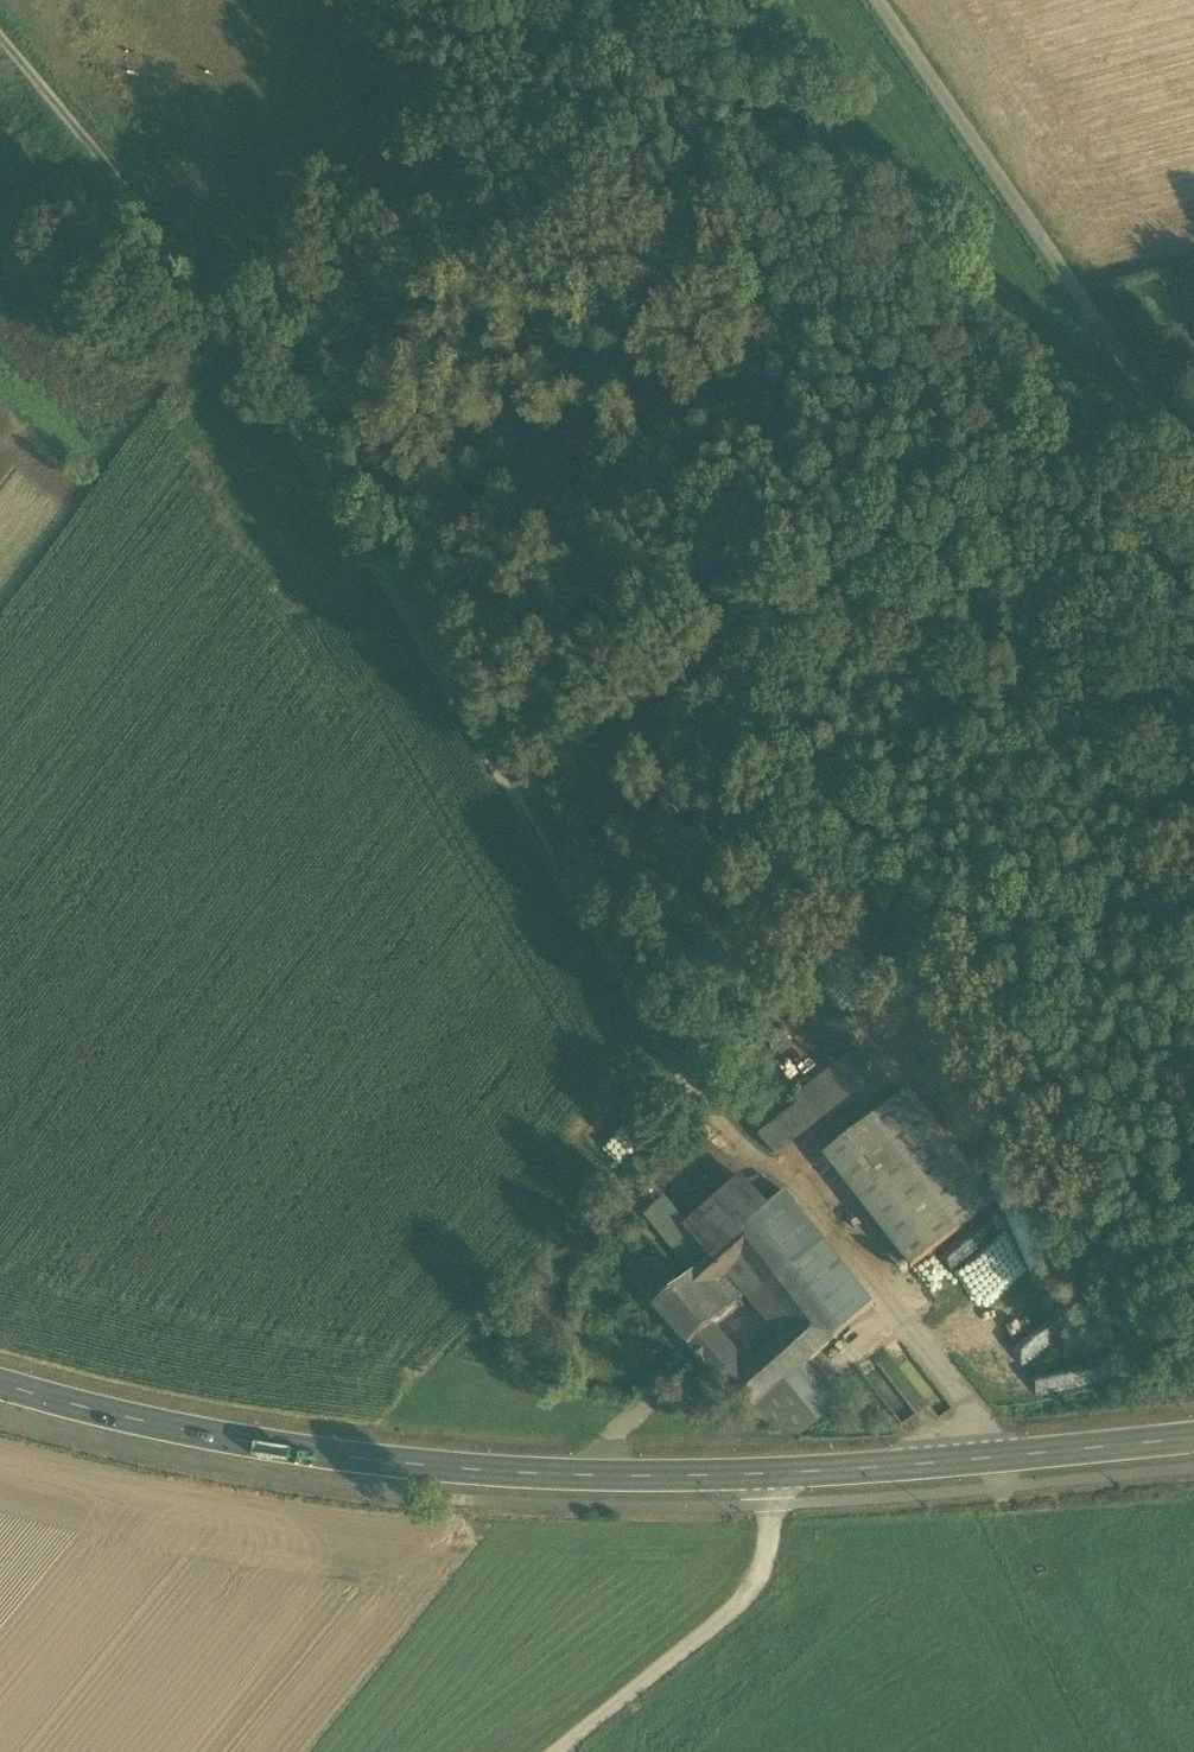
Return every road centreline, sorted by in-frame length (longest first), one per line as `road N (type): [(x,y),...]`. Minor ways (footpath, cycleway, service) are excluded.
road 1 (track): [(0,38),(225,319),(739,1161),(810,1194)]
road 2 (secondary): [(768,1476),(521,1475),(217,1440),(0,1386)]
road 3 (track): [(518,802),(880,579),(1179,442)]
road 4 (unclassified): [(1193,492),(1179,442),(1094,305),(885,0)]
road 5 (unclassified): [(768,1476),(770,1547),(758,1582),(554,1751)]
road 6 (unclassified): [(810,1194),(1004,1459)]
road 7 (secondary): [(1004,1459),(768,1476)]
road 8 (secondary): [(1193,1441),(1004,1459)]

